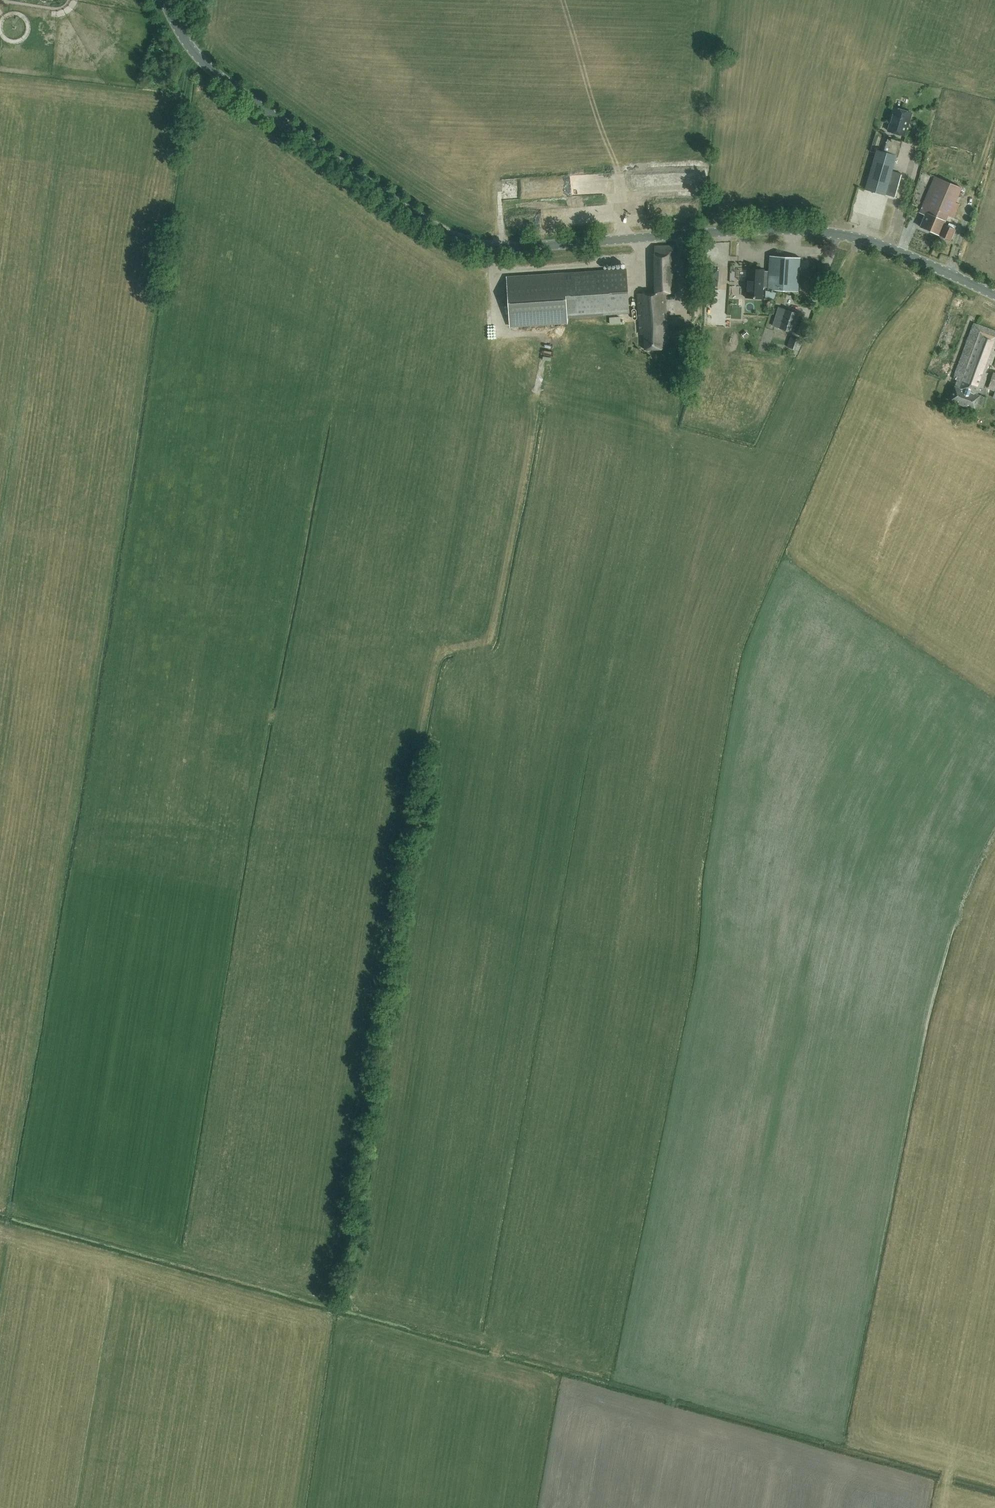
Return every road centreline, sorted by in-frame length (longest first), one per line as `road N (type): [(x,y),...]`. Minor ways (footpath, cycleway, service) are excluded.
road 1 (tertiary): [(994,295),(864,237),(788,227),(473,244),(400,204),(216,72),(187,43),(164,0)]

